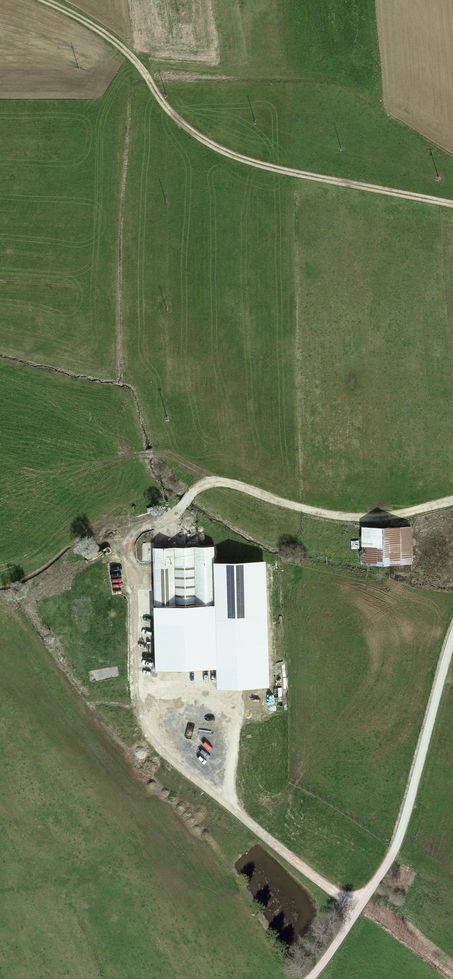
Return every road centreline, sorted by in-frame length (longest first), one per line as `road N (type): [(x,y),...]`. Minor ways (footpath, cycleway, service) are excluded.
road 1 (track): [(452,501),(399,515),(349,517),(209,481),(175,517),(143,528),(127,544),(132,687),(149,740),(357,911)]
road 2 (track): [(40,0),(110,37),(180,125),(210,147),(308,177),(452,205)]
road 3 (track): [(452,635),(394,851),(310,978)]

